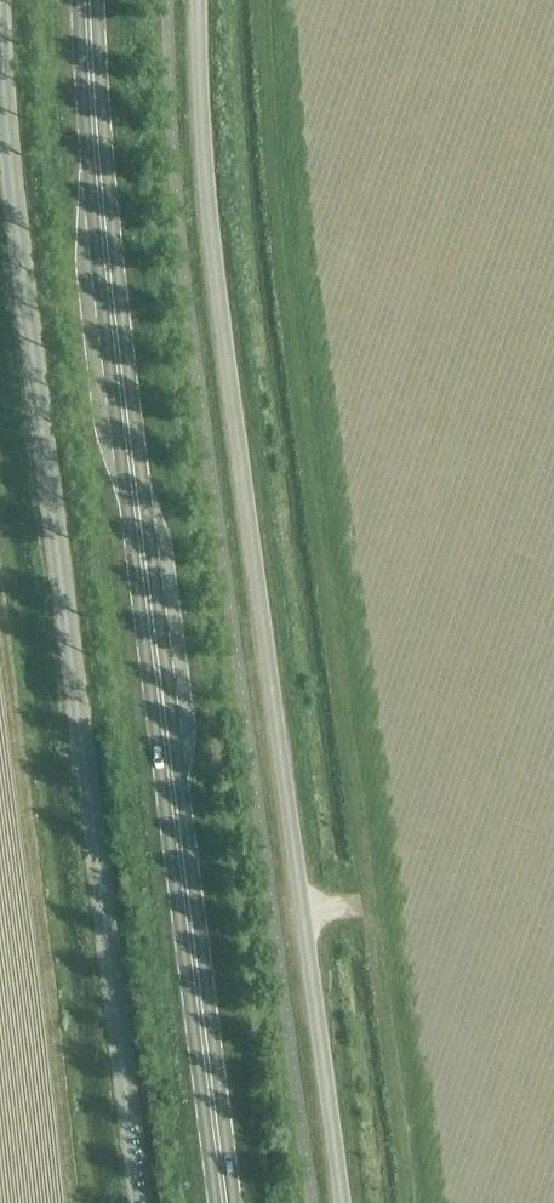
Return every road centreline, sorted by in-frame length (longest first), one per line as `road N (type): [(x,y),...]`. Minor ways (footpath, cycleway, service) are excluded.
road 1 (unclassified): [(201,0),(212,304),(337,1202)]
road 2 (secondary): [(224,1202),(113,314),(87,0)]
road 3 (unclassified): [(138,1202),(8,156),(0,36)]

